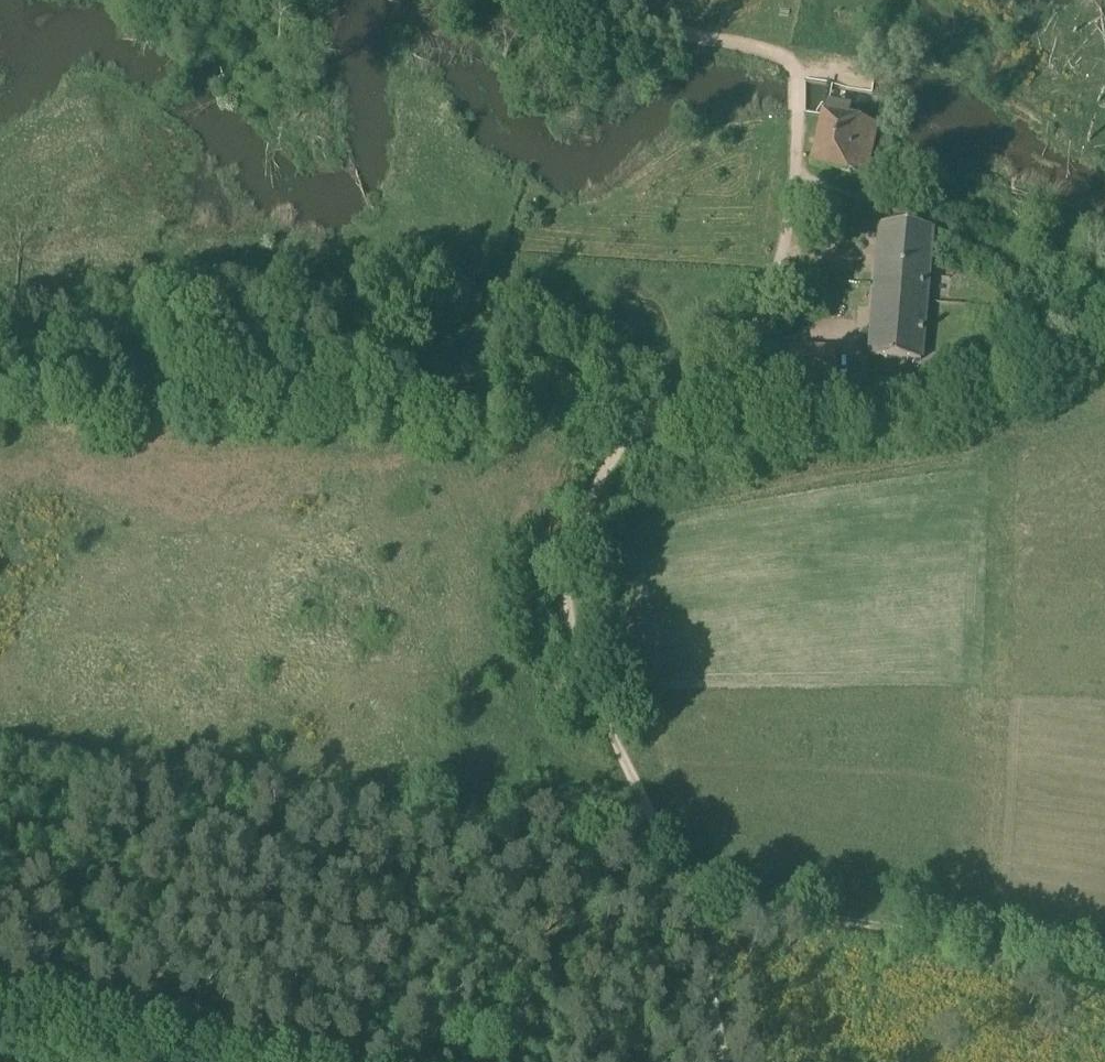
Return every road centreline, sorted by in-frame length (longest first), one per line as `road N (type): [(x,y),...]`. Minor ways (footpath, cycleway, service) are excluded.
road 1 (track): [(682,911),(652,820),(584,681),(568,618),(570,571),(594,485),(623,444),(750,333),(774,273),(797,178)]
road 2 (track): [(181,1061),(0,1020)]
road 3 (track): [(718,1061),(682,911)]

